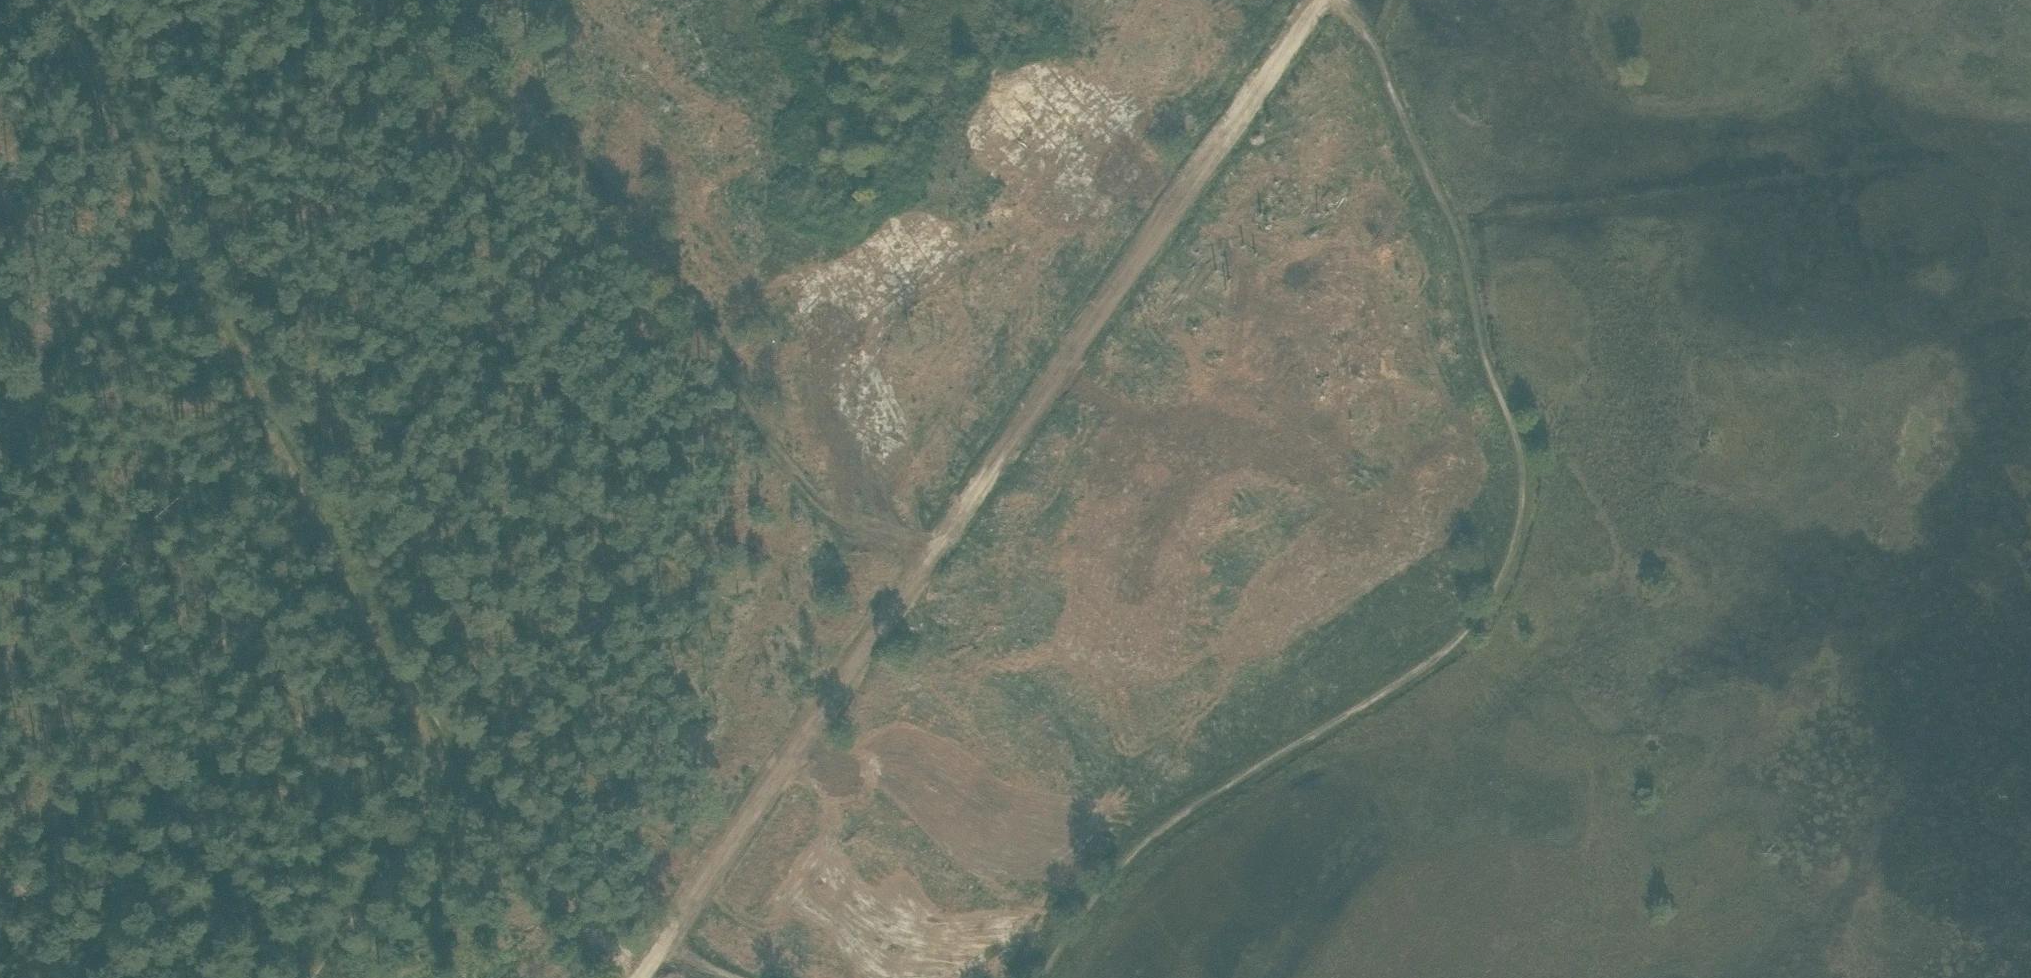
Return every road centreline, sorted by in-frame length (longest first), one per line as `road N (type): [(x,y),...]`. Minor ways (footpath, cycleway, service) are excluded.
road 1 (track): [(1048,977),(1112,868),(1210,797),(1456,644),(1506,570),(1525,498),(1477,305),(1375,52),(1337,0)]
road 2 (track): [(1318,0),(657,947)]
road 3 (track): [(657,947),(606,951),(519,863),(449,769),(166,227)]
road 4 (track): [(331,0),(296,41),(250,126),(166,227)]
road 5 (track): [(166,227),(0,438)]
road 6 (track): [(166,227),(50,0)]

